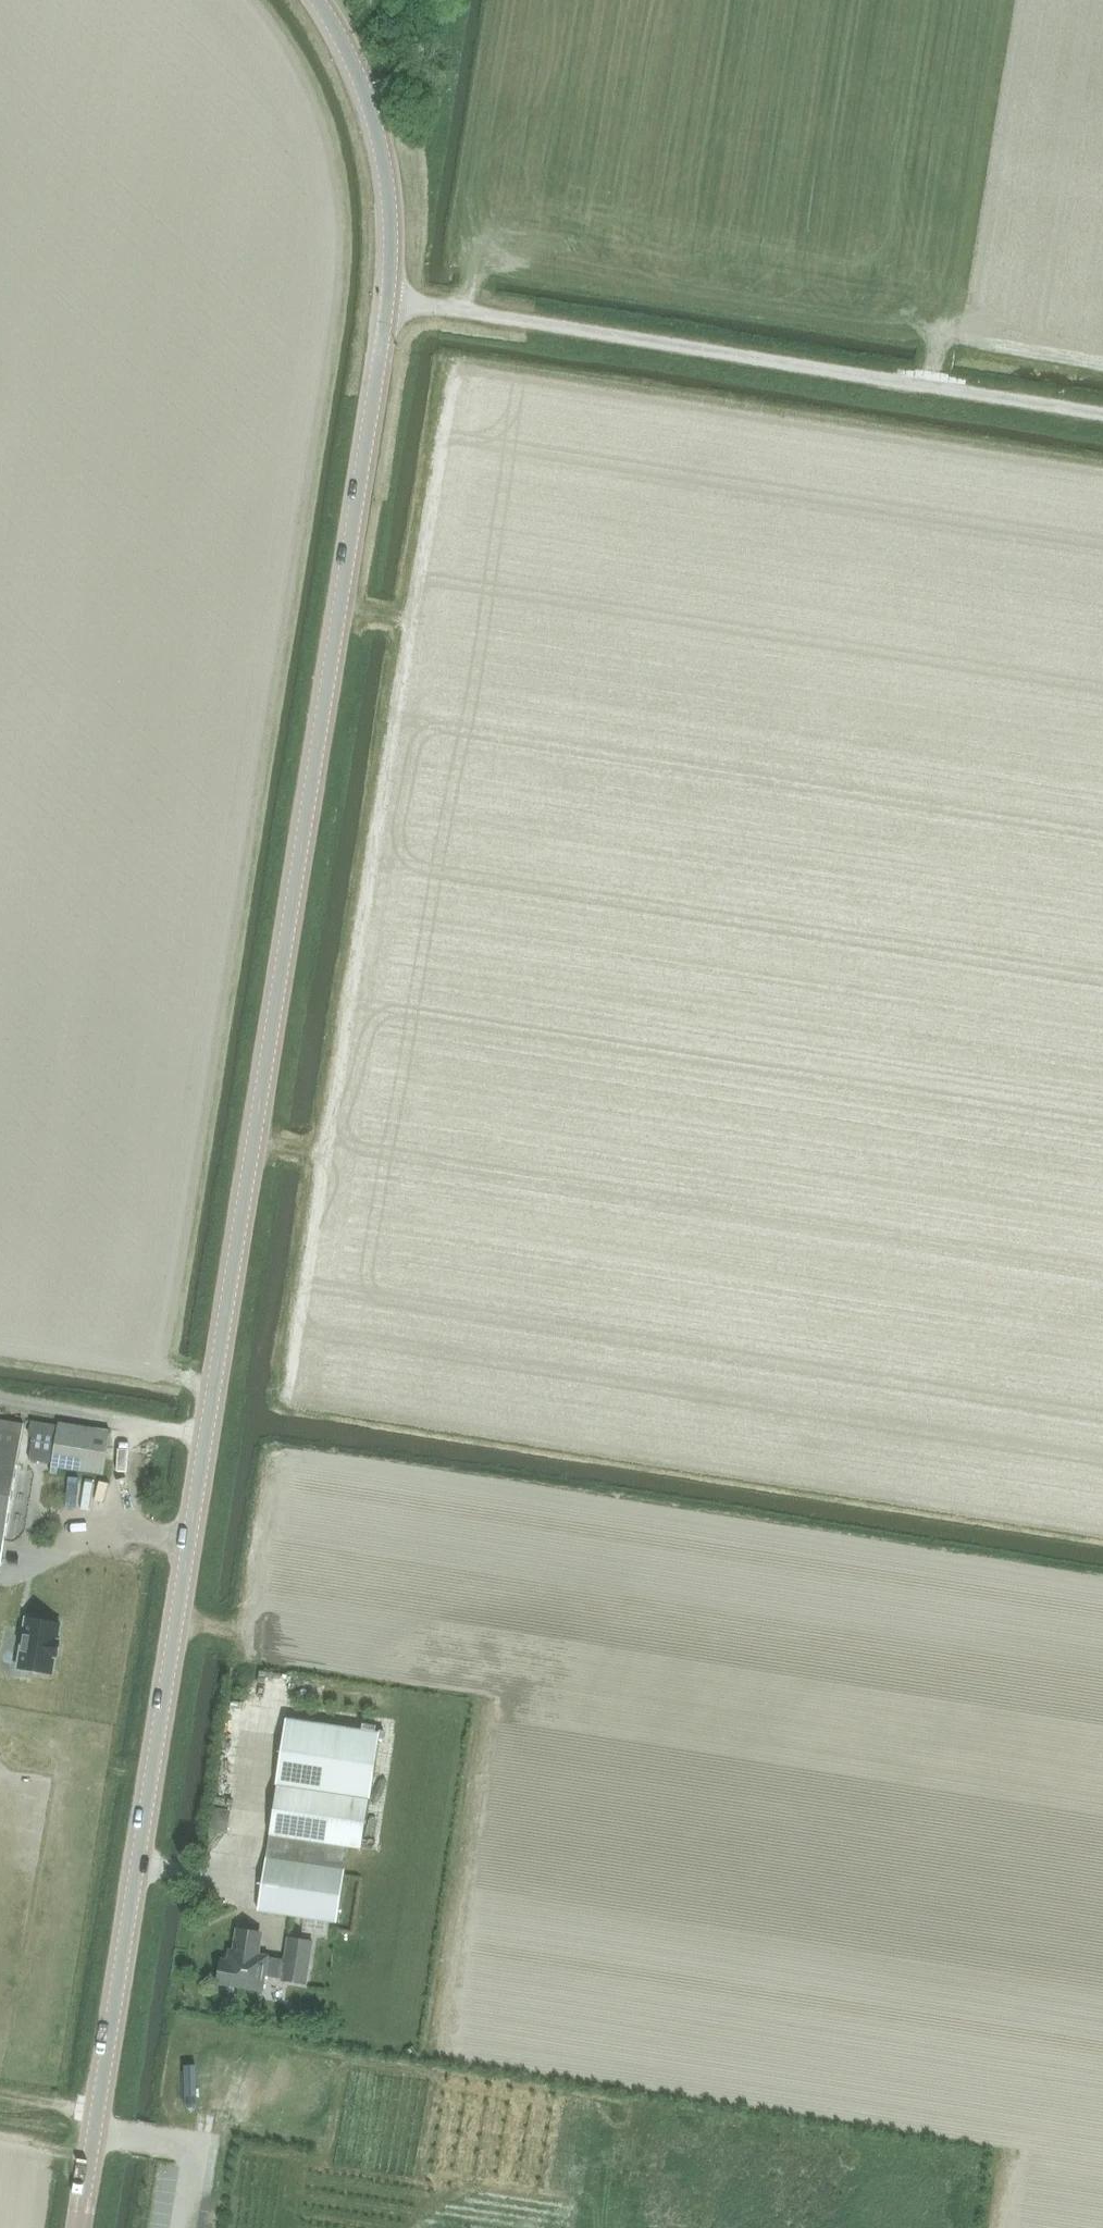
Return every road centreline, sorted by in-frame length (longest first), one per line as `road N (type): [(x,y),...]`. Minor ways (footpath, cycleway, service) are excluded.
road 1 (tertiary): [(79,2227),(391,302),(393,232),(383,154),(361,85),(316,0)]

